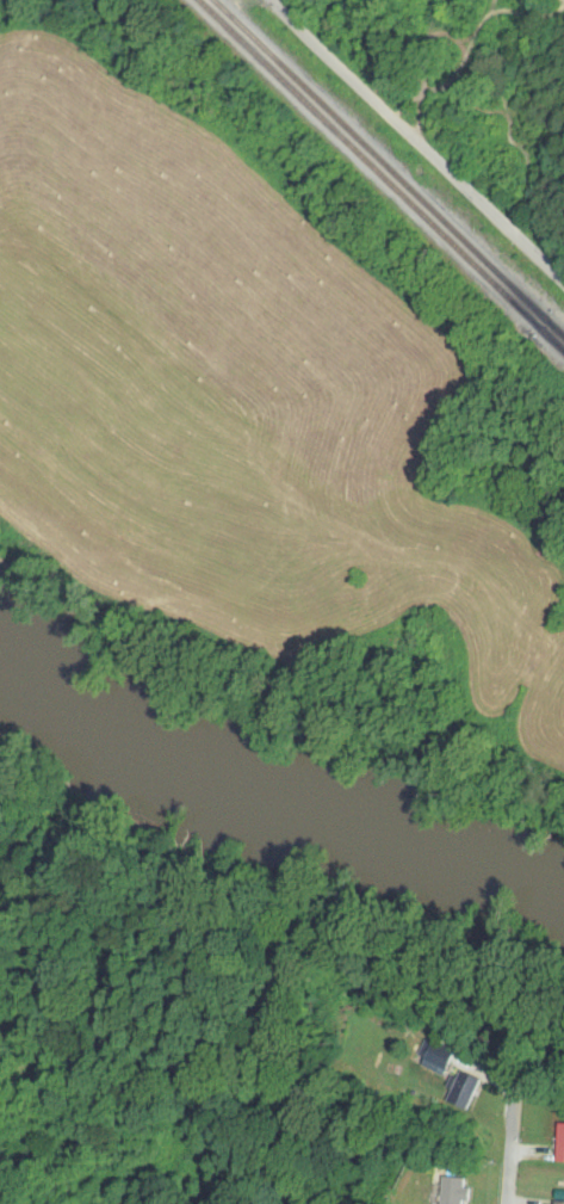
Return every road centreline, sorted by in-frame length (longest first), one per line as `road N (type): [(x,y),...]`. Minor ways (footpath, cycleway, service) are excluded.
road 1 (residential): [(563,283),(277,0)]

